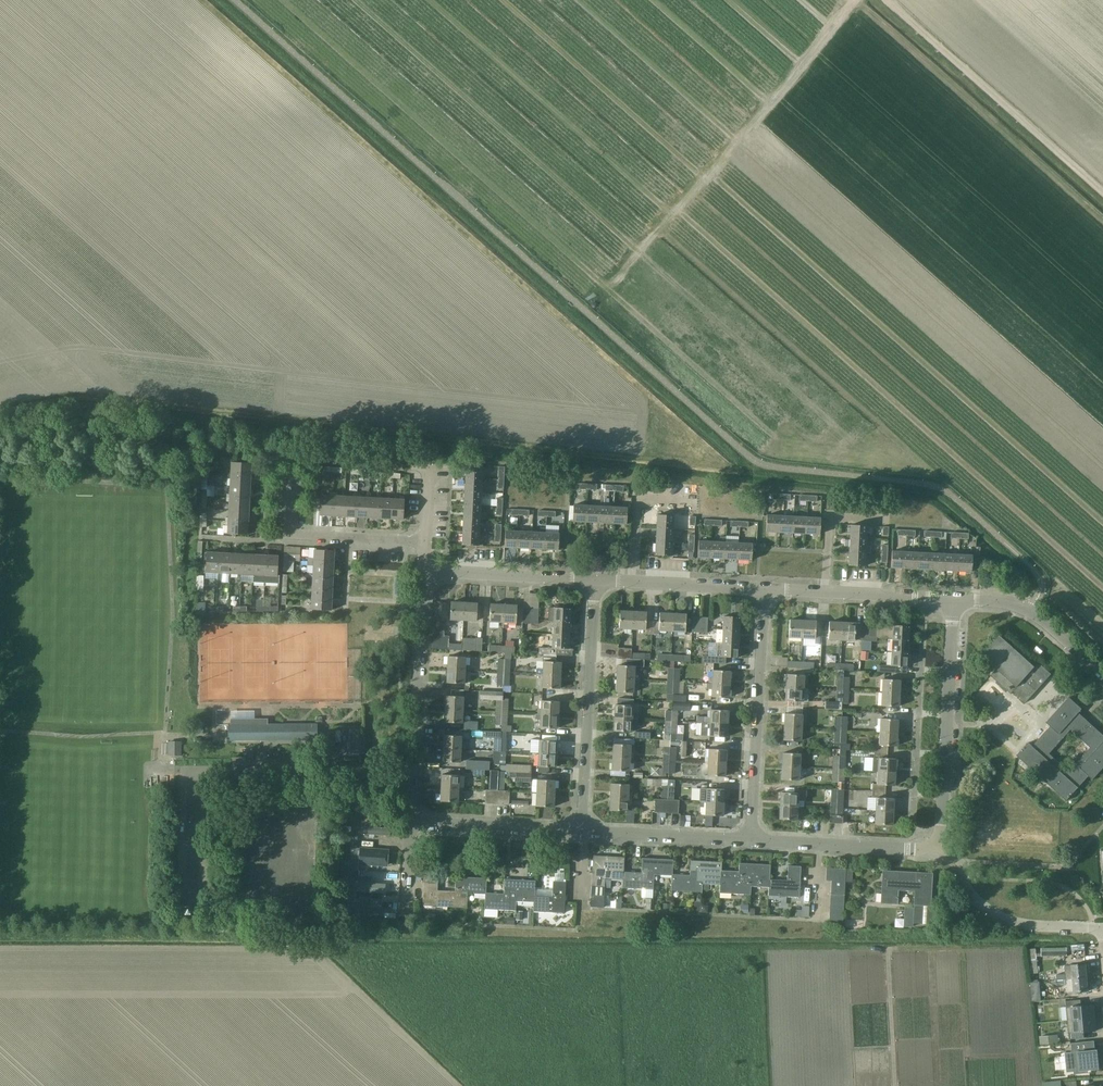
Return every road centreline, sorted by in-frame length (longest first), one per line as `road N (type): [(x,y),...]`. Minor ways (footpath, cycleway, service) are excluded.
road 1 (track): [(0,441),(58,432),(424,466),(431,473)]
road 2 (residential): [(410,820),(424,570)]
road 3 (residential): [(752,839),(763,589)]
road 4 (residential): [(584,829),(594,580)]
road 5 (residential): [(935,843),(955,597)]
road 6 (residential): [(426,543),(288,535),(292,469)]
road 7 (residential): [(935,843),(995,915),(1102,933)]
road 8 (residential): [(955,597),(763,589)]
road 9 (residential): [(935,843),(752,839)]
road 10 (residential): [(584,829),(410,820)]
road 11 (residential): [(594,580),(424,570)]
road 12 (residential): [(1102,670),(1032,611),(955,597)]
road 13 (residential): [(763,589),(594,580)]
road 14 (residential): [(752,839),(584,829)]
road 15 (track): [(770,1085),(766,954)]
road 16 (track): [(895,1085),(889,963)]

